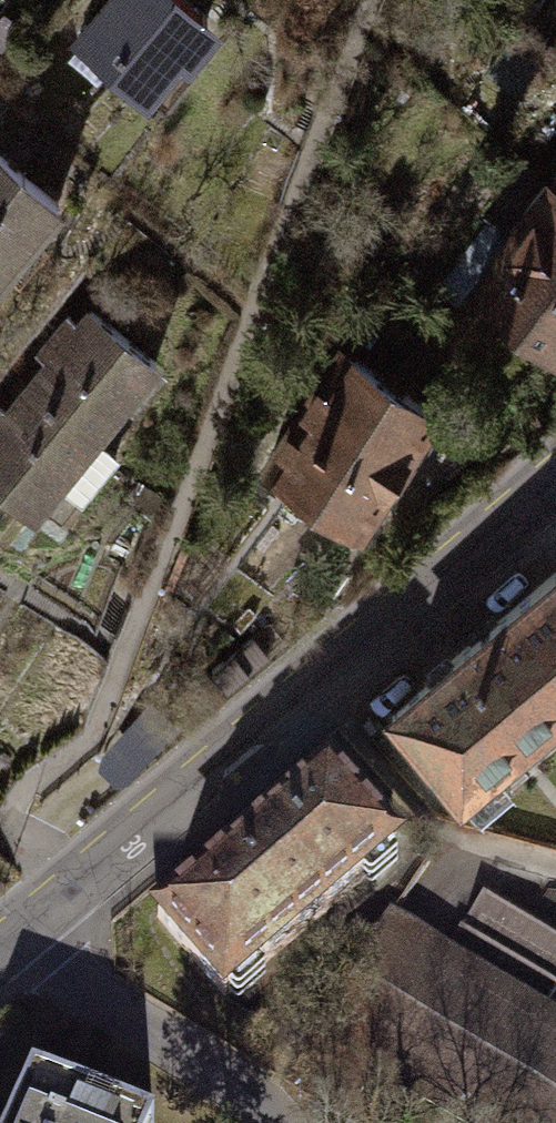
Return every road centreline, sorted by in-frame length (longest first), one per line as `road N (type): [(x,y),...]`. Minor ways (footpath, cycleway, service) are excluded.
road 1 (residential): [(51,910),(555,480)]
road 2 (residential): [(51,910),(63,981),(272,1107),(276,1122)]

